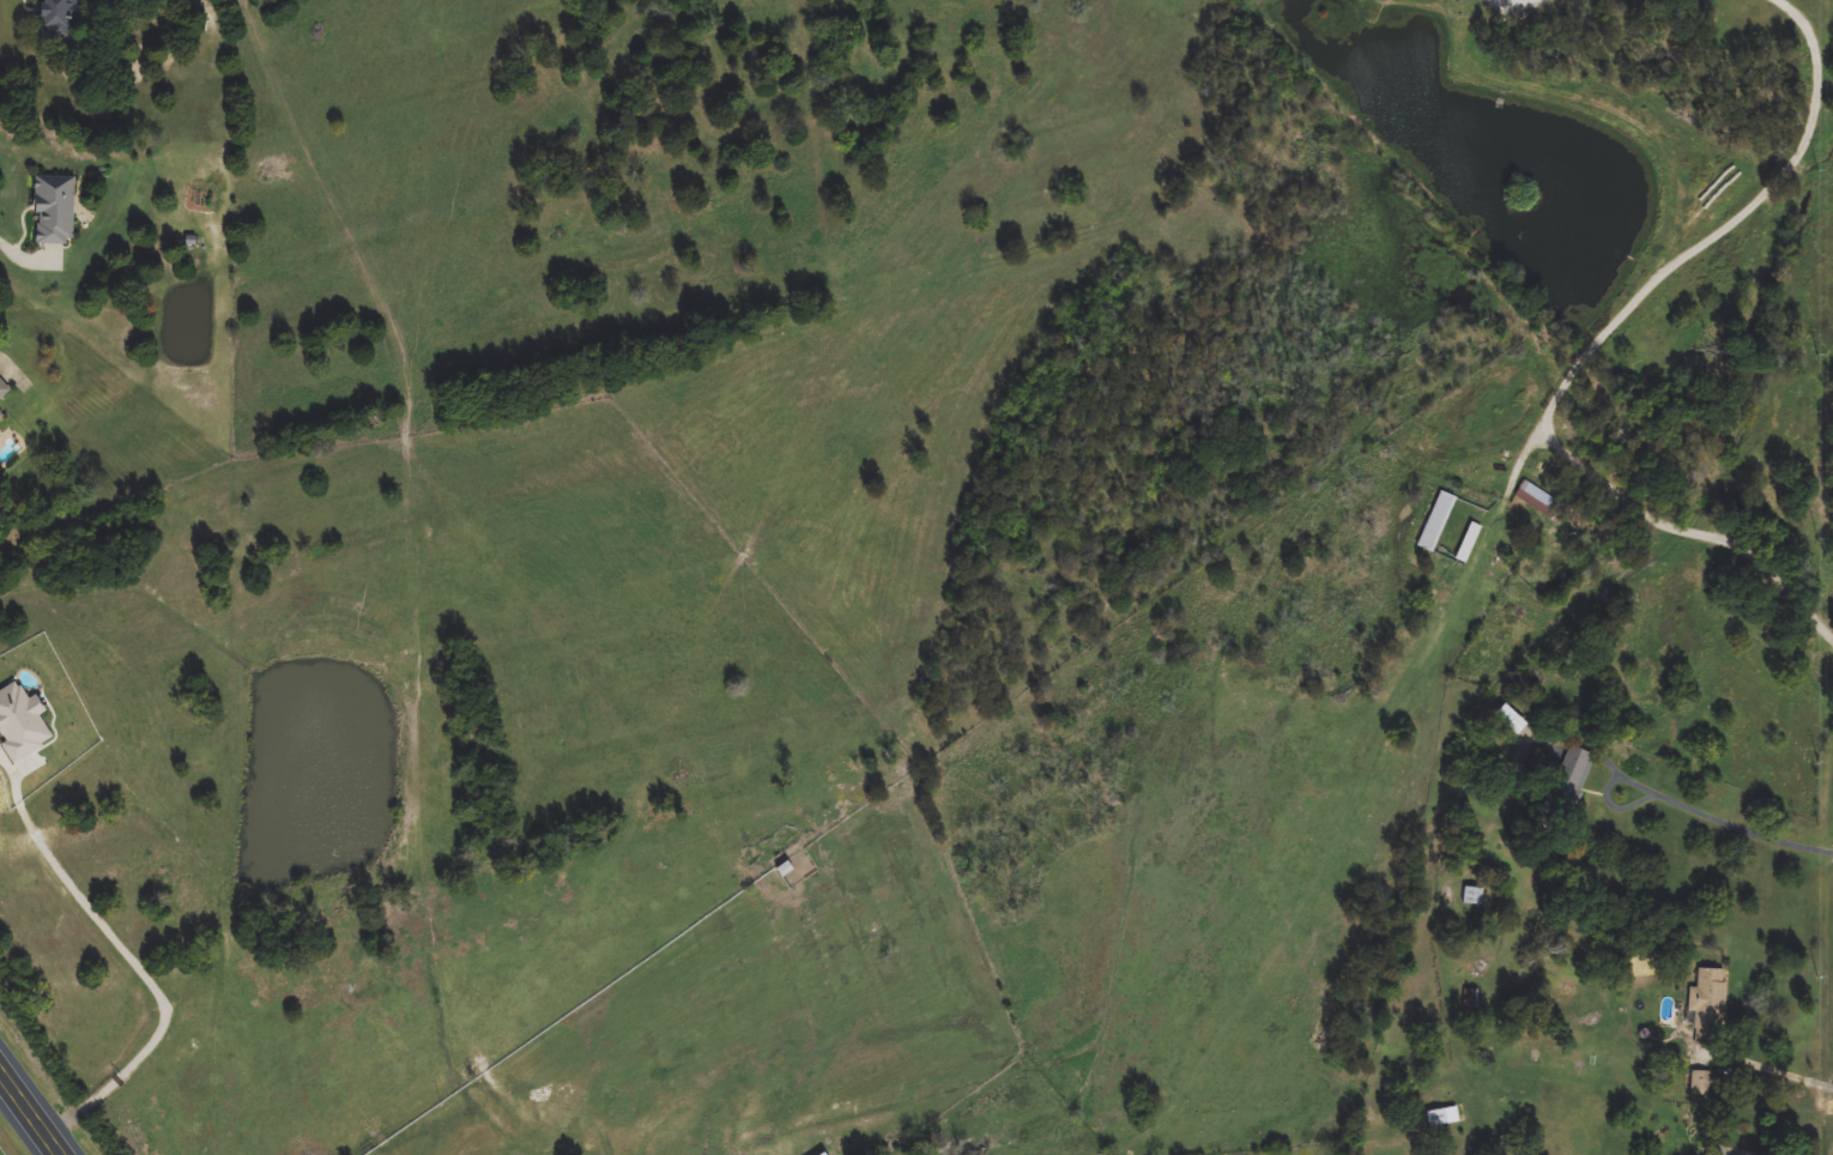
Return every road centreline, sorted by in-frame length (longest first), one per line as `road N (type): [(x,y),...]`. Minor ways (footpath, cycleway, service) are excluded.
road 1 (residential): [(1502,1154),(1456,1040),(1427,885),(1440,737),(1469,666),(1666,522),(1729,532),(1832,637)]

